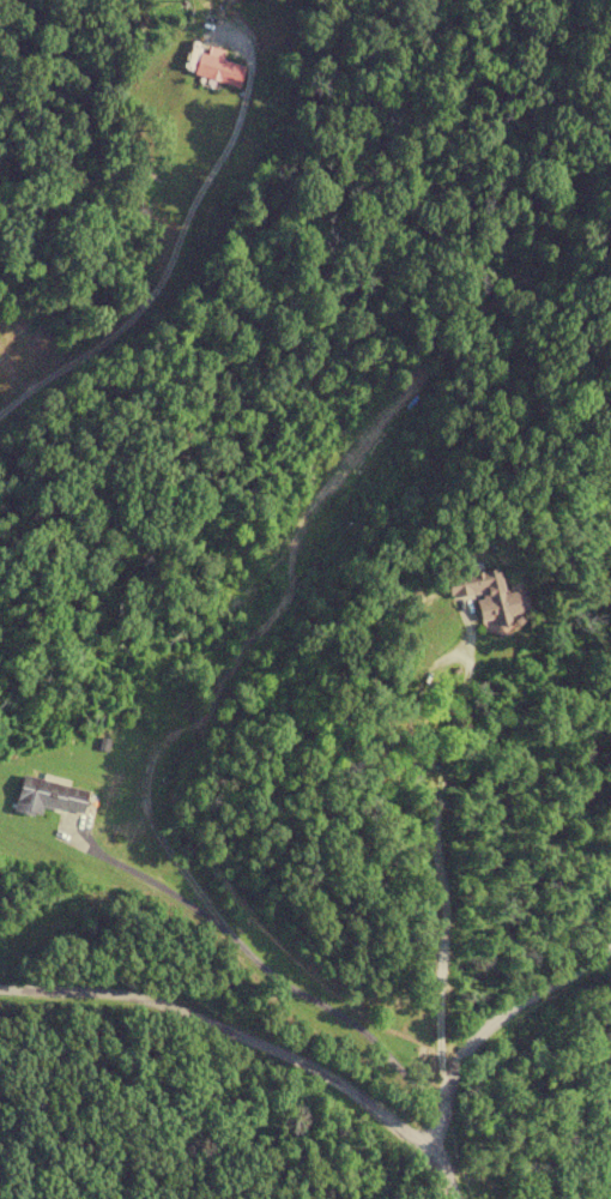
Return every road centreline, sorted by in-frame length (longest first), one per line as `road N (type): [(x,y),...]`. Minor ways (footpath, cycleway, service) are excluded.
road 1 (residential): [(0,998),(128,1000),(277,1056),(437,1149),(461,1198)]

